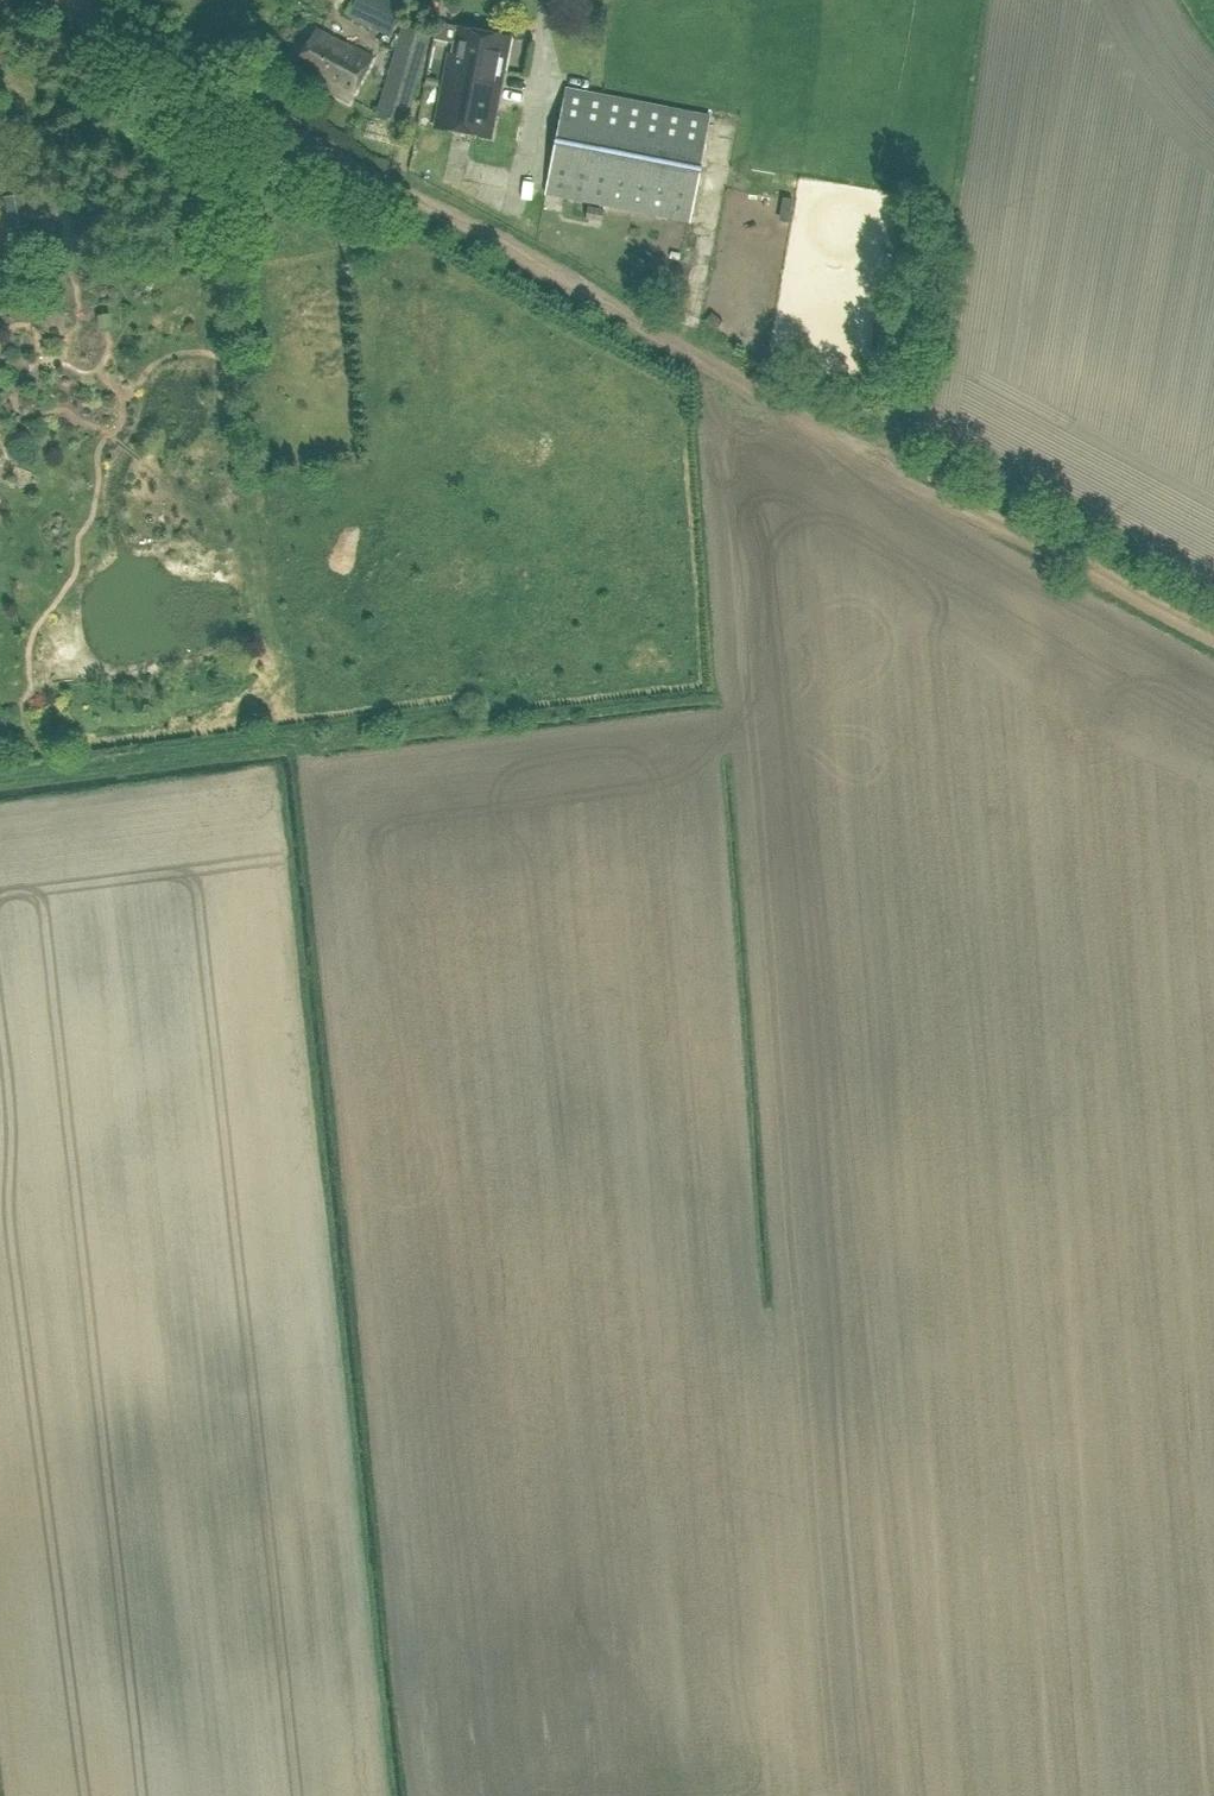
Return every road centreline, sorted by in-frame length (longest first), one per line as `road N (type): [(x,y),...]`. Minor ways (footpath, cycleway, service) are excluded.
road 1 (track): [(73,0),(80,15),(459,235),(1213,640)]

